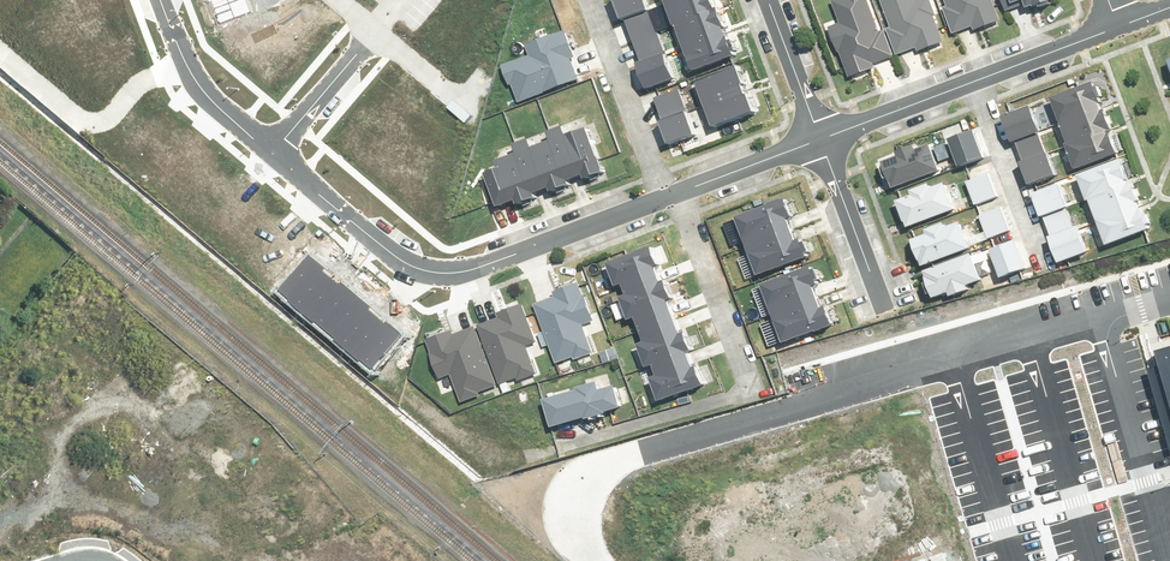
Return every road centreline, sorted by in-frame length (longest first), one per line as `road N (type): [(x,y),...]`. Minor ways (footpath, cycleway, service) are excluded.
road 1 (residential): [(679,189),(739,360),(740,387),(729,396),(498,466),(470,458)]
road 2 (residential): [(271,144),(403,261),(438,270),(664,195)]
road 3 (residential): [(178,54),(96,119),(0,42)]
road 4 (residential): [(591,0),(664,195)]
road 5 (residential): [(968,78),(1041,261)]
road 6 (residential): [(823,133),(884,307)]
road 7 (residential): [(968,78),(1115,21)]
road 8 (residential): [(823,133),(968,78)]
road 9 (residential): [(679,189),(823,133)]
road 10 (residential): [(271,144),(367,29)]
road 11 (residential): [(771,0),(823,133)]
road 12 (residential): [(468,115),(367,29)]
road 13 (residential): [(178,54),(206,92),(271,144)]

